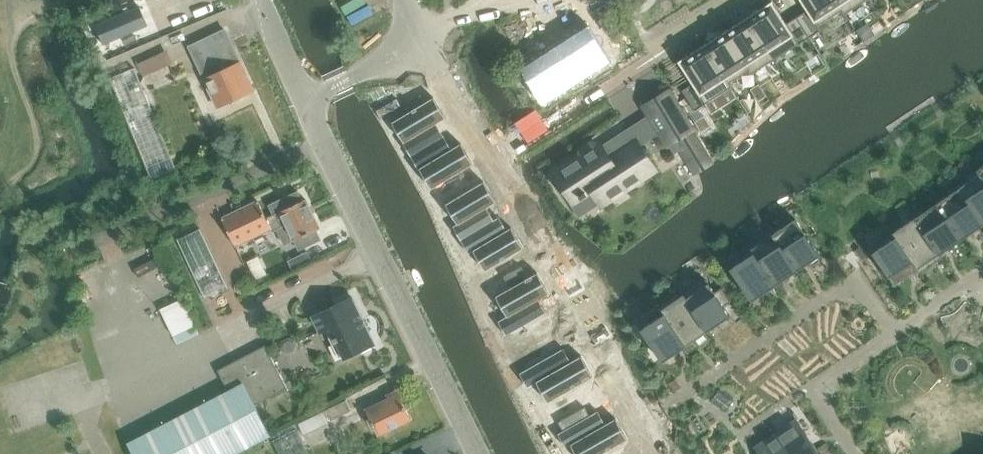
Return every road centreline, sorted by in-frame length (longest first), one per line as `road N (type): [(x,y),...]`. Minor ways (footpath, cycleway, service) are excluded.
road 1 (residential): [(422,36),(667,453)]
road 2 (unclassified): [(480,453),(307,103)]

